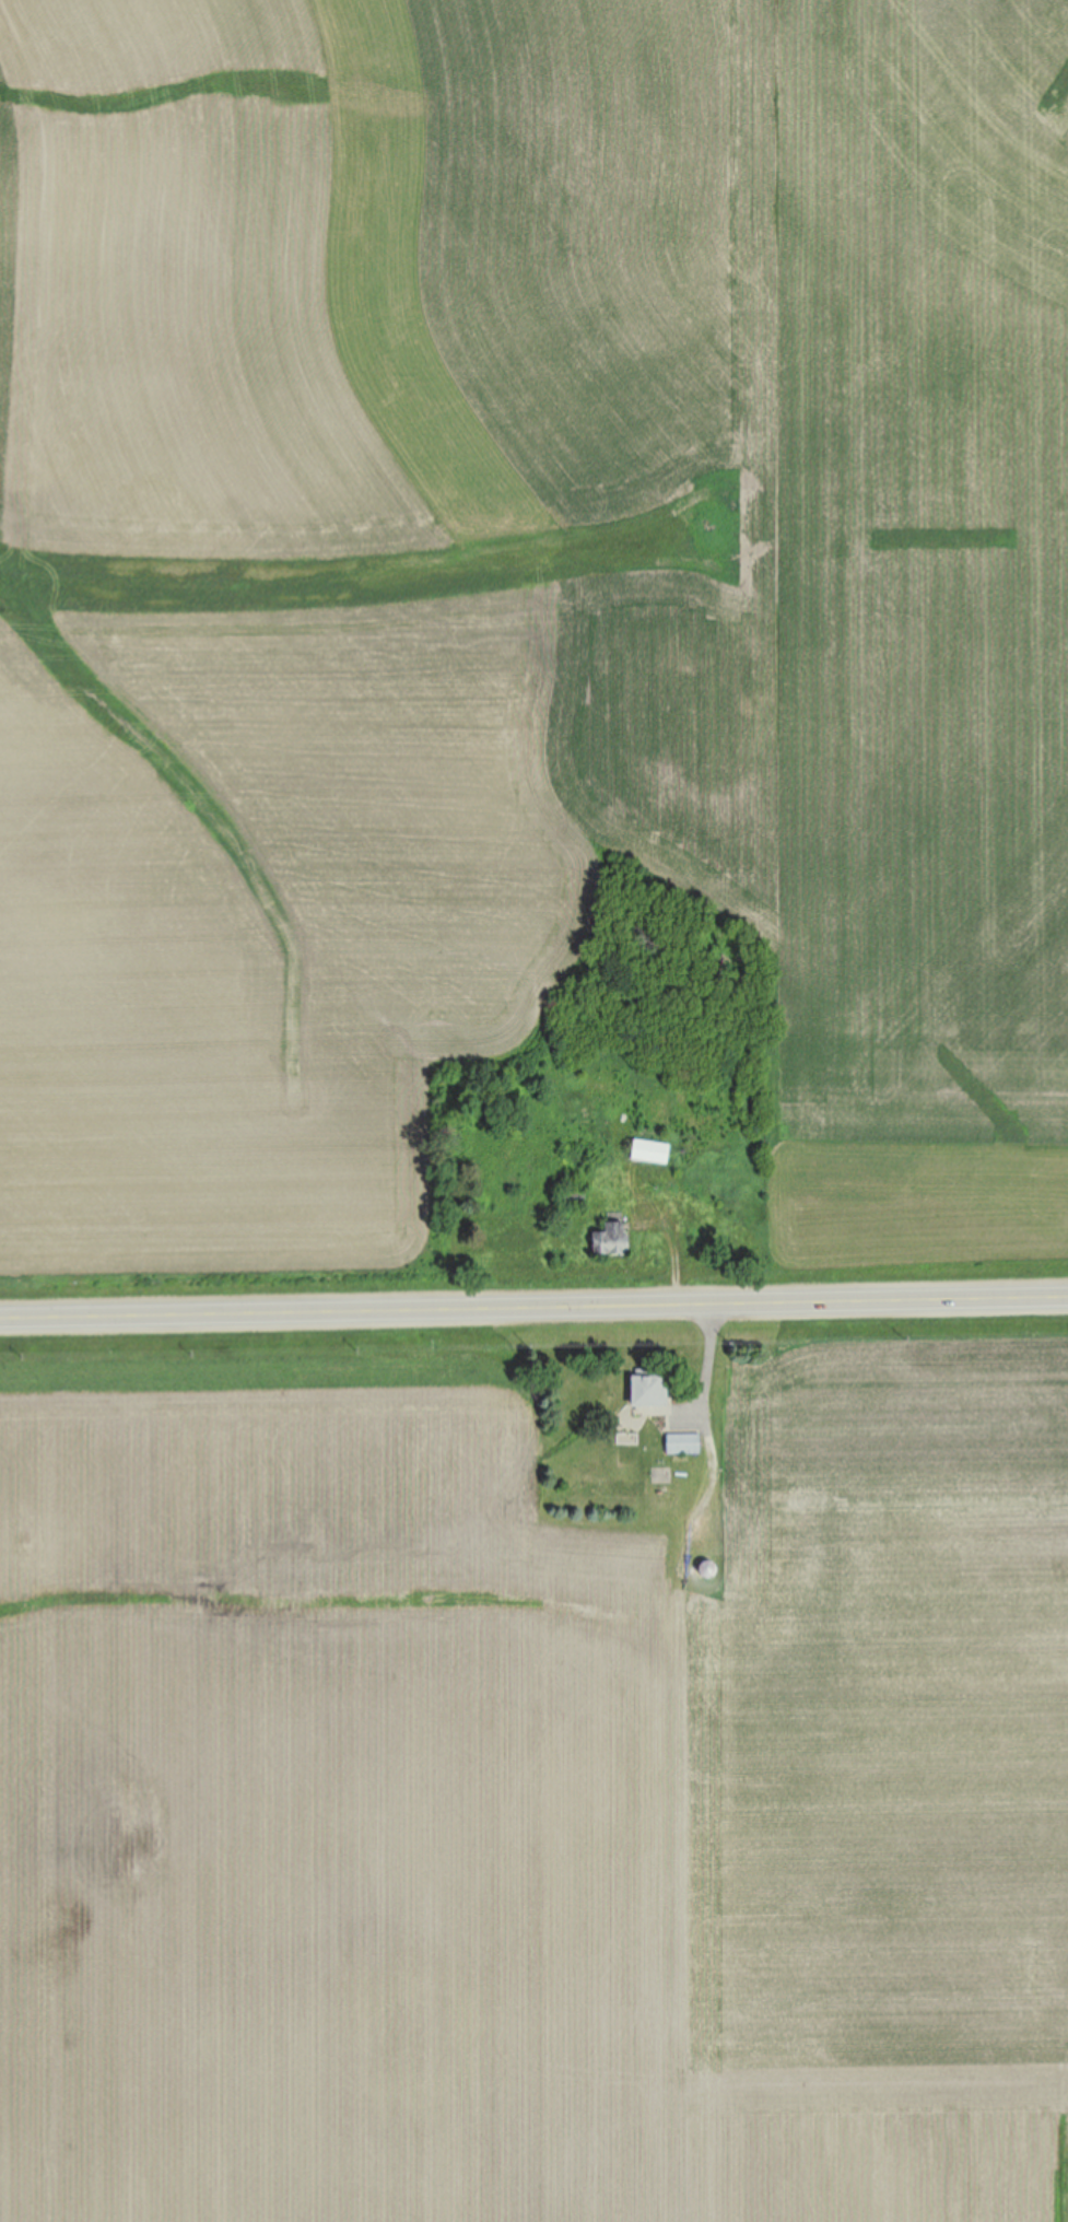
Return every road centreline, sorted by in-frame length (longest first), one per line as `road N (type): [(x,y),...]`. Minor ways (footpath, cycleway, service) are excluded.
road 1 (trunk): [(0,1324),(1067,1303)]

